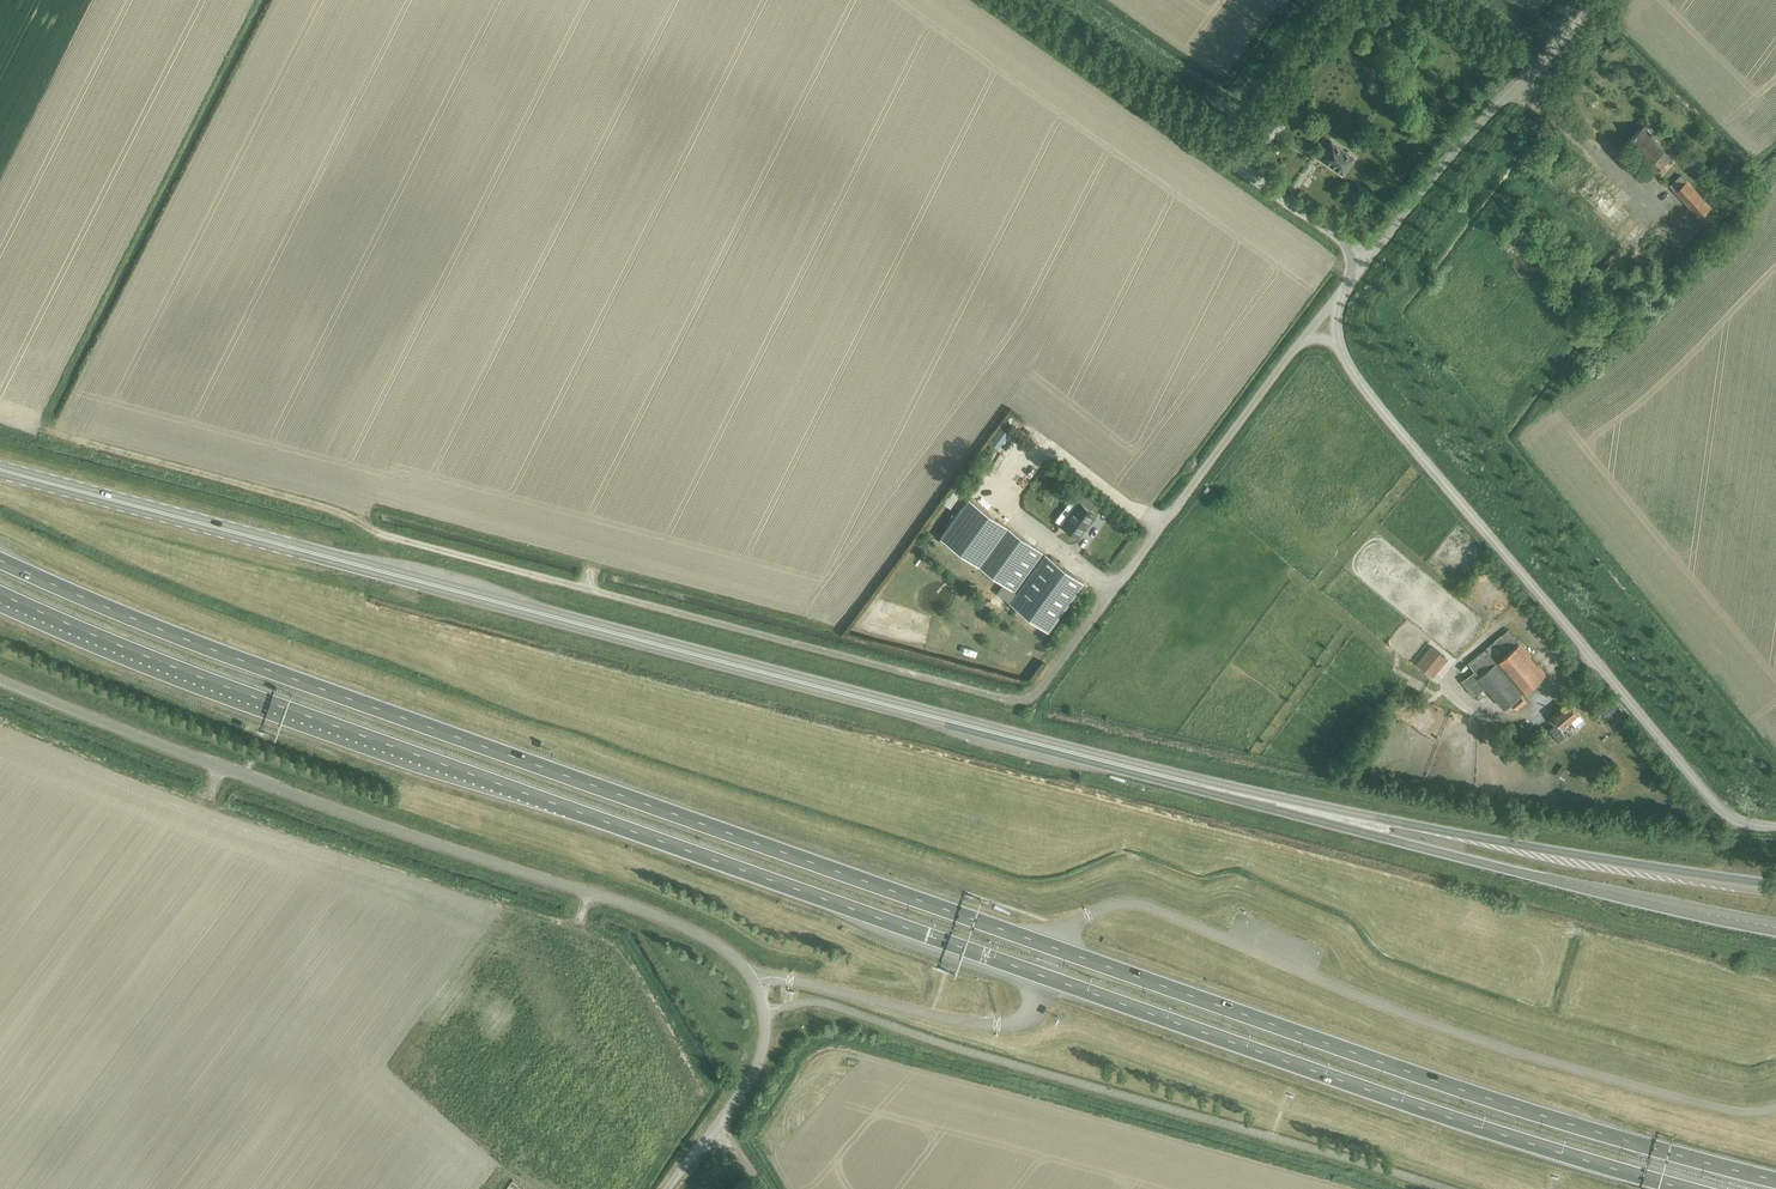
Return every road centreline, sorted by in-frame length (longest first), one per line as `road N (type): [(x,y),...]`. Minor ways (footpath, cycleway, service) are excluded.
road 1 (trunk): [(1775,1181),(1544,1116),(1055,949),(182,638),(0,560)]
road 2 (trunk): [(0,594),(153,660),(1044,977),(1394,1099),(1686,1188)]
road 3 (unclassified): [(373,530),(843,661),(1029,700),(1303,338)]
road 4 (unclassified): [(668,1188),(763,1053),(760,992),(747,965),(711,937),(351,815),(0,679)]
road 5 (trunk): [(304,551),(1211,789)]
road 6 (unclassified): [(1775,826),(1729,821),(1694,793),(1337,350)]
road 7 (trunk): [(1211,789),(1556,881),(1775,928)]
road 8 (trunk): [(1775,889),(1211,789)]
road 9 (unclassified): [(1362,259),(987,0)]
road 10 (track): [(36,434),(373,530)]
road 11 (unclassified): [(1362,259),(1589,0)]
road 12 (trunk): [(304,551),(0,469)]
road 13 (track): [(1775,167),(1704,230),(1671,224)]

